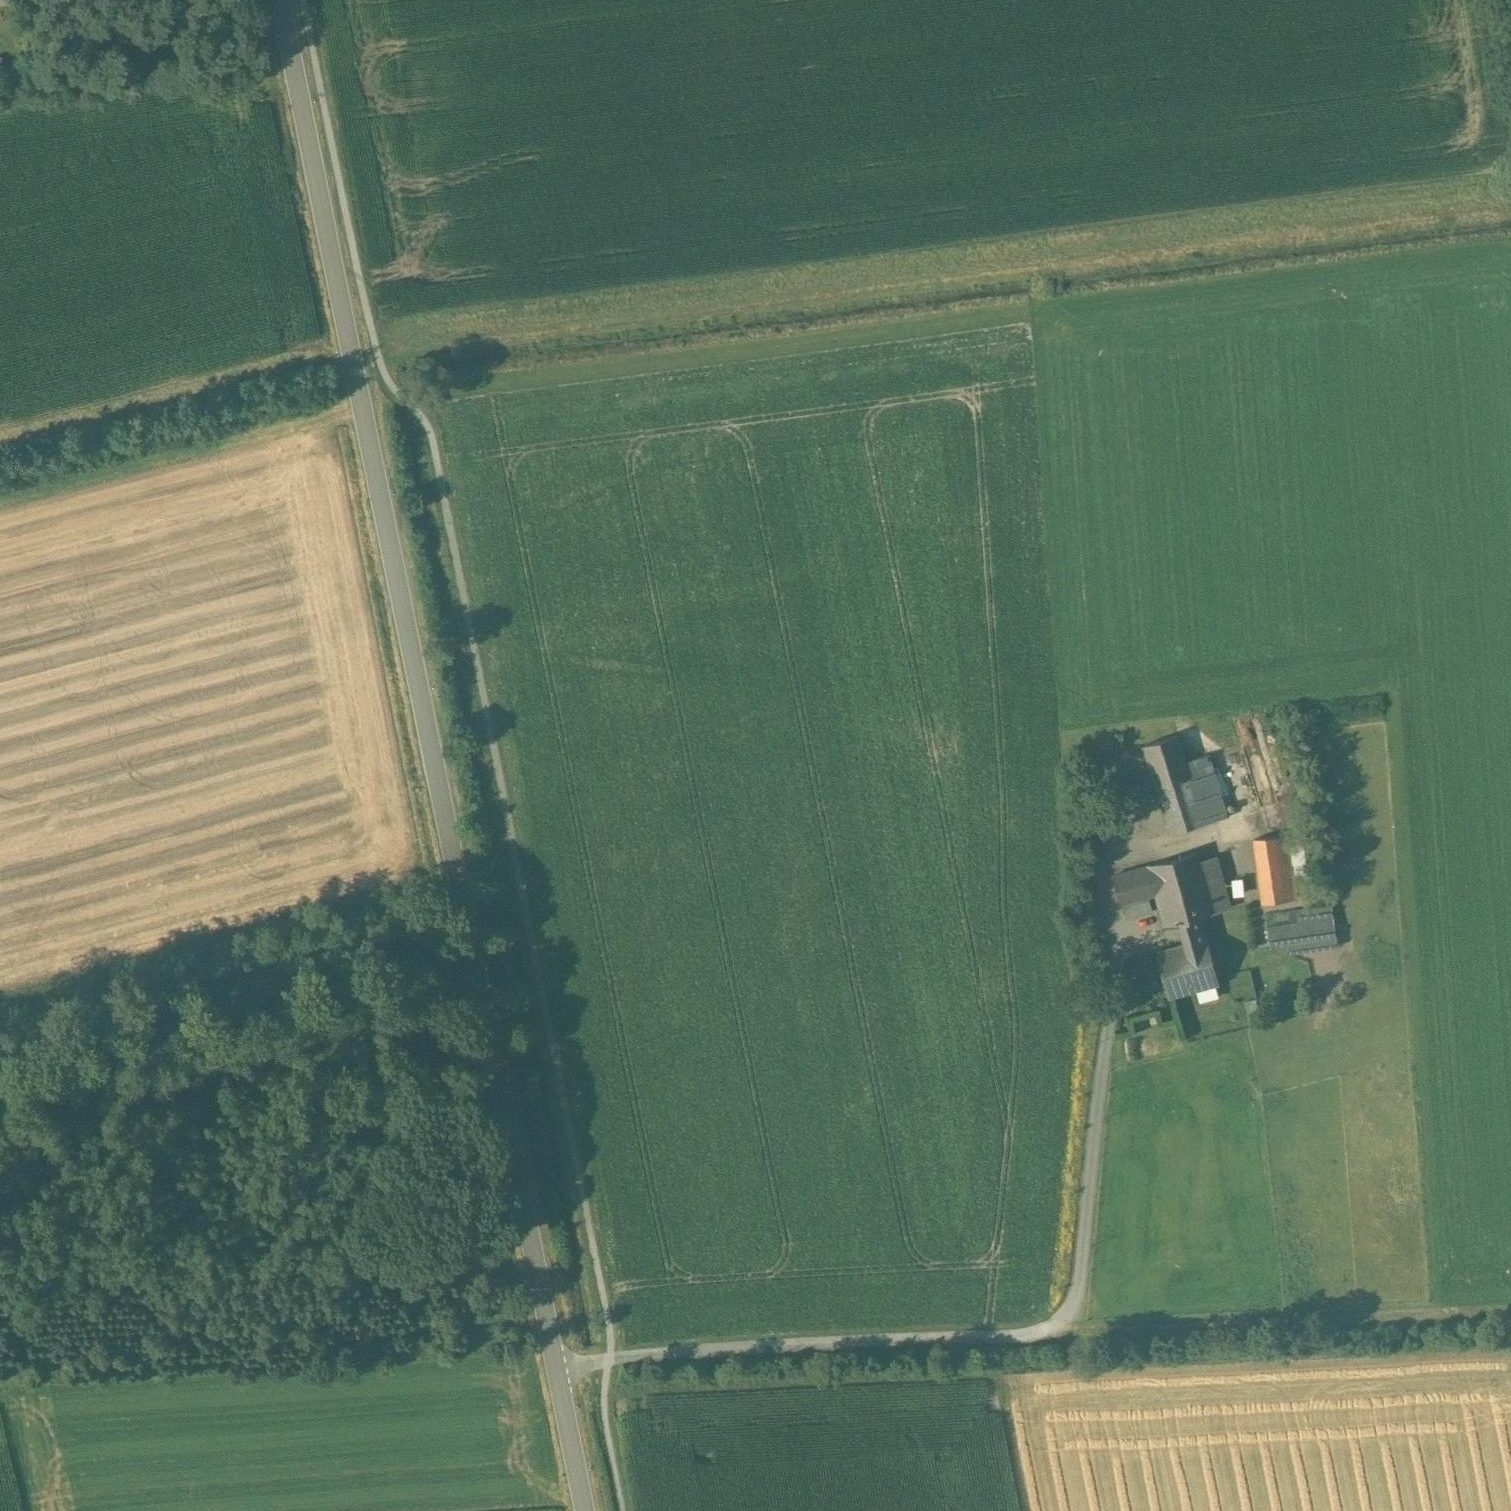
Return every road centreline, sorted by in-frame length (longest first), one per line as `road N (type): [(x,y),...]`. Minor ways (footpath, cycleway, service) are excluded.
road 1 (tertiary): [(584,1510),(280,0)]
road 2 (track): [(1510,1312),(1040,1340)]

